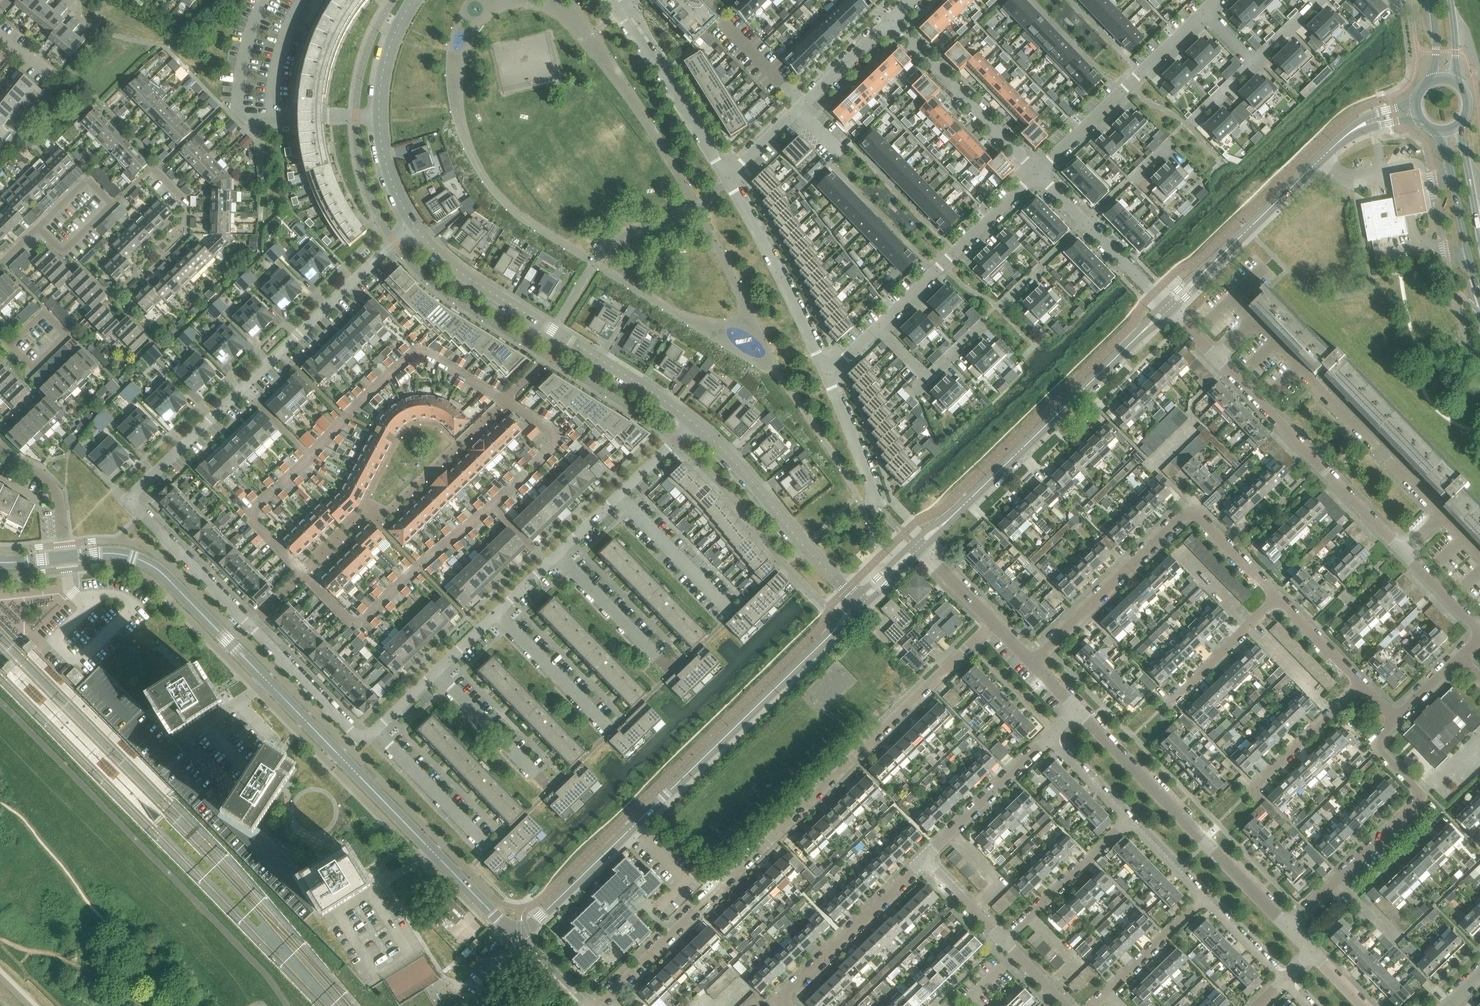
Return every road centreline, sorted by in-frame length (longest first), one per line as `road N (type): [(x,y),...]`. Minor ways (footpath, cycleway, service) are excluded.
road 1 (tertiary): [(66,556),(133,557),(162,572),(495,916),(522,932)]
road 2 (residential): [(416,228),(135,499),(249,625)]
road 3 (residential): [(601,1005),(993,624)]
road 4 (tertiary): [(522,932),(832,633)]
road 5 (residential): [(305,573),(360,626),(555,446),(556,433),(503,400)]
road 6 (residential): [(503,400),(426,354),(414,356),(249,516),(305,573)]
road 7 (residential): [(1288,927),(1076,710)]
road 8 (residential): [(1288,927),(1421,793),(1371,741),(1394,719)]
road 9 (residential): [(1402,550),(1215,358)]
road 10 (tertiary): [(955,514),(1142,332)]
road 11 (tertiary): [(416,228),(391,180),(380,119),(390,54),(416,0)]
road 12 (tertiary): [(854,599),(693,424)]
road 13 (residential): [(1037,171),(1205,11)]
road 14 (residential): [(890,22),(727,178)]
road 15 (residential): [(878,328),(1037,171)]
road 16 (residential): [(829,374),(727,178)]
road 17 (residential): [(1032,664),(1191,513)]
road 18 (residential): [(727,178),(612,0)]
road 19 (residential): [(787,1005),(781,1000),(925,858)]
road 20 (residential): [(1037,171),(890,22)]
road 21 (residential): [(559,558),(693,424)]
road 22 (tertiary): [(1206,270),(1342,140)]
road 23 (tertiary): [(561,336),(444,261),(416,228)]
road 24 (residential): [(1376,450),(1251,323)]
road 25 (residential): [(249,625),(359,739),(378,734)]
road 26 (residential): [(1127,821),(1000,940)]
road 27 (residential): [(925,858),(1047,738)]
road 28 (secondary): [(1439,131),(1479,295)]
road 29 (tertiary): [(693,424),(561,336)]
road 30 (residential): [(499,616),(608,728)]
road 31 (residential): [(378,734),(486,844)]
road 32 (residential): [(1202,897),(1092,1005)]
road 33 (residential): [(1255,788),(1361,684)]
road 34 (residential): [(1170,699),(1278,600)]
road 35 (residential): [(879,508),(829,374)]
road 36 (residential): [(559,558),(659,659)]
road 37 (residential): [(438,675),(534,774)]
road 38 (residential): [(66,556),(58,493),(0,449)]
road 39 (tertiary): [(955,514),(854,599)]
road 40 (residential): [(1402,550),(1440,515),(1389,464)]
road 41 (residential): [(1278,600),(1191,513)]

